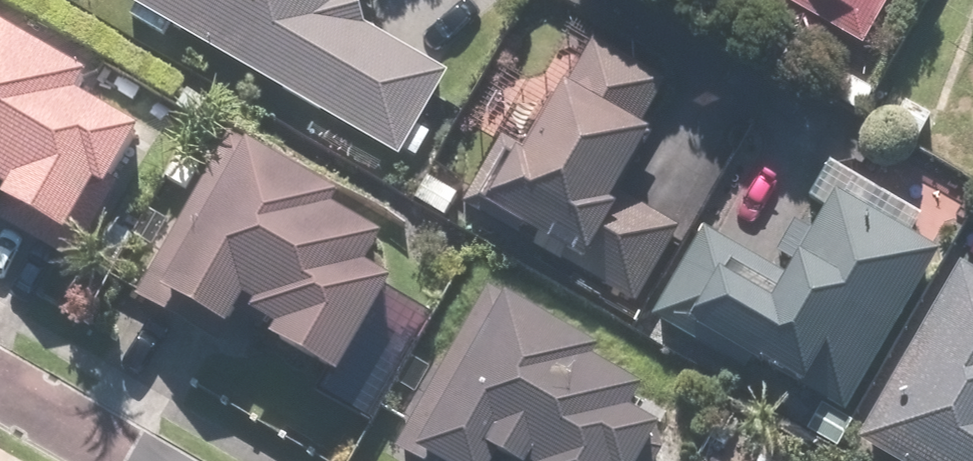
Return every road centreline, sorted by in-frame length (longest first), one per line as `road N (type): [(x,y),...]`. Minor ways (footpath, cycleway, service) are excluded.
road 1 (residential): [(0,378),(142,460)]

